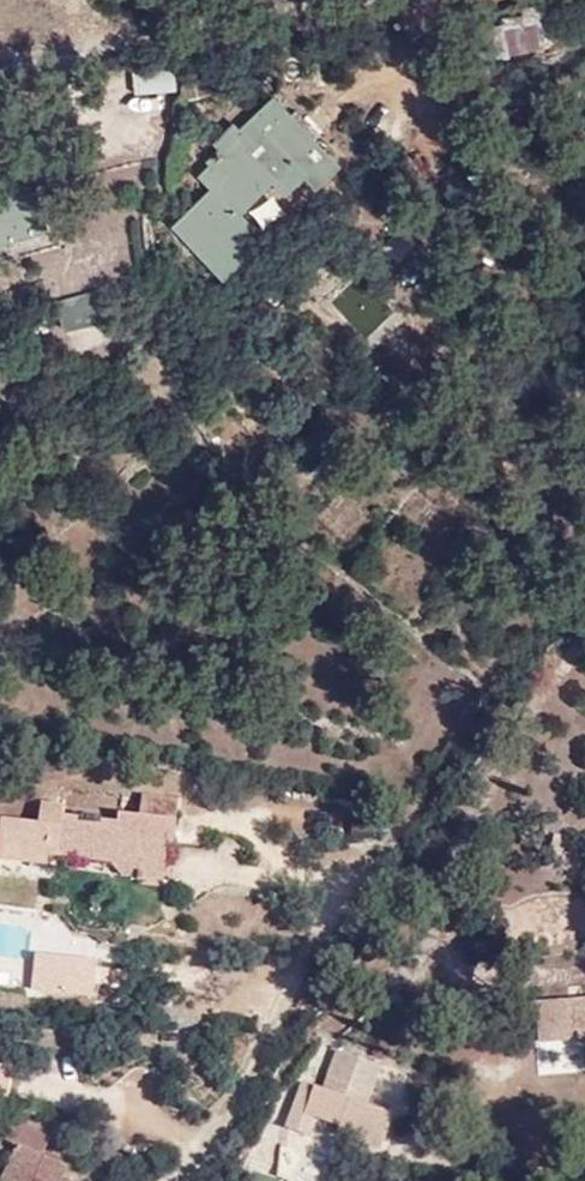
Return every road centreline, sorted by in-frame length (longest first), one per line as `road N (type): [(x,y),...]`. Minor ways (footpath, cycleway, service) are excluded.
road 1 (residential): [(321,0),(0,63)]

